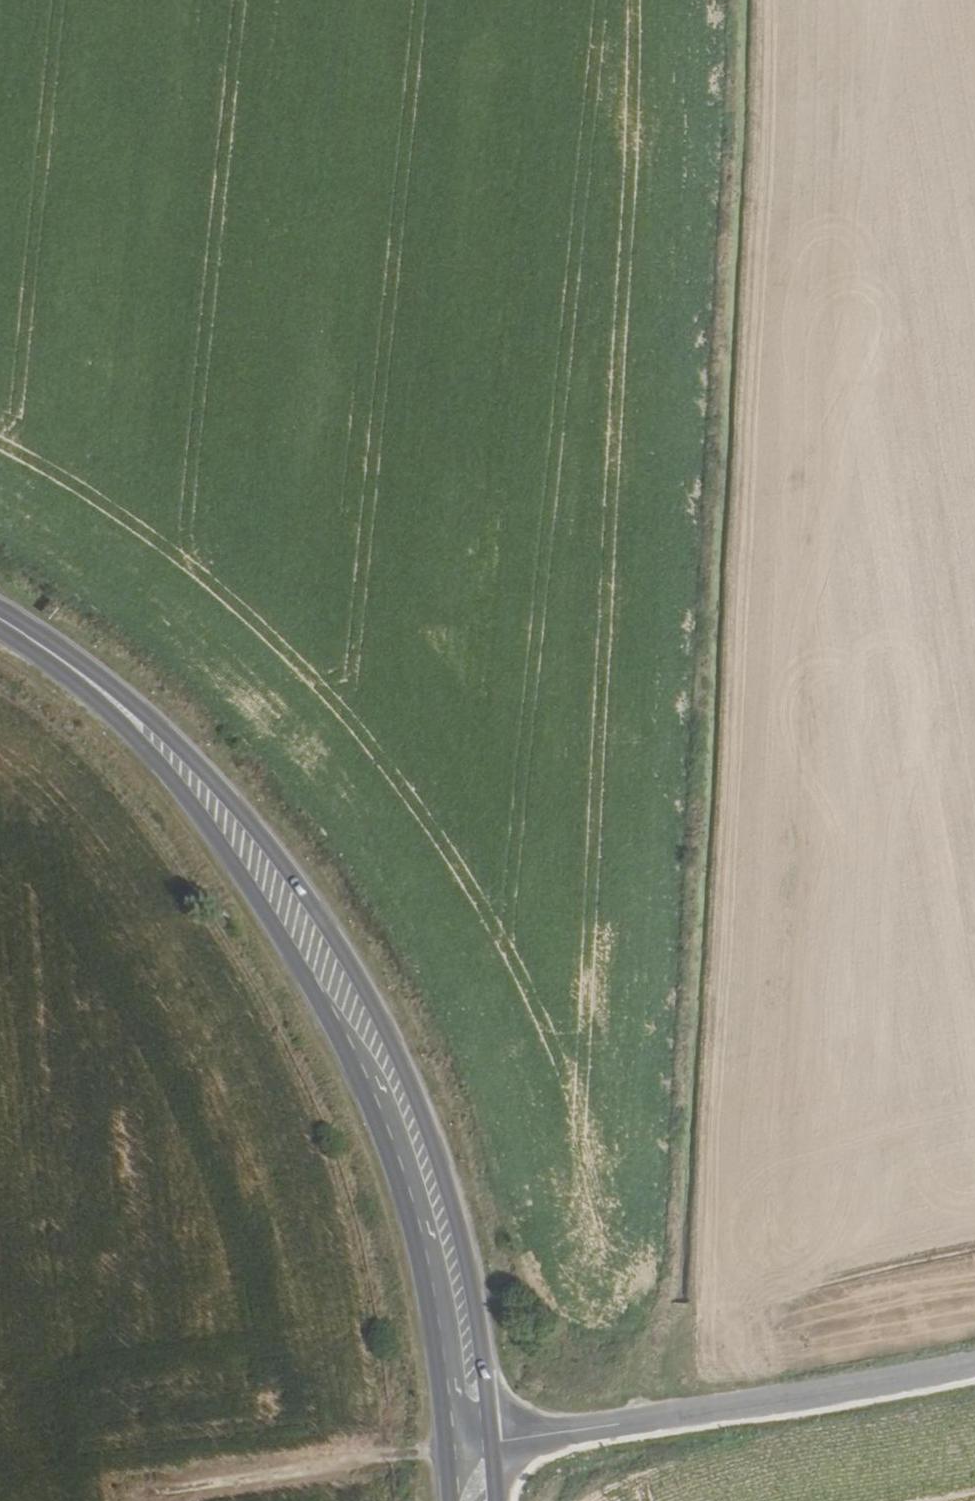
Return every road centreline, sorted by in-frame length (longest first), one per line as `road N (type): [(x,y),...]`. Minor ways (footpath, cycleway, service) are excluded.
road 1 (primary): [(0,619),(127,713),(206,797),(360,1037),(411,1153),(451,1283),(471,1444)]
road 2 (tertiary): [(974,1363),(471,1444)]

